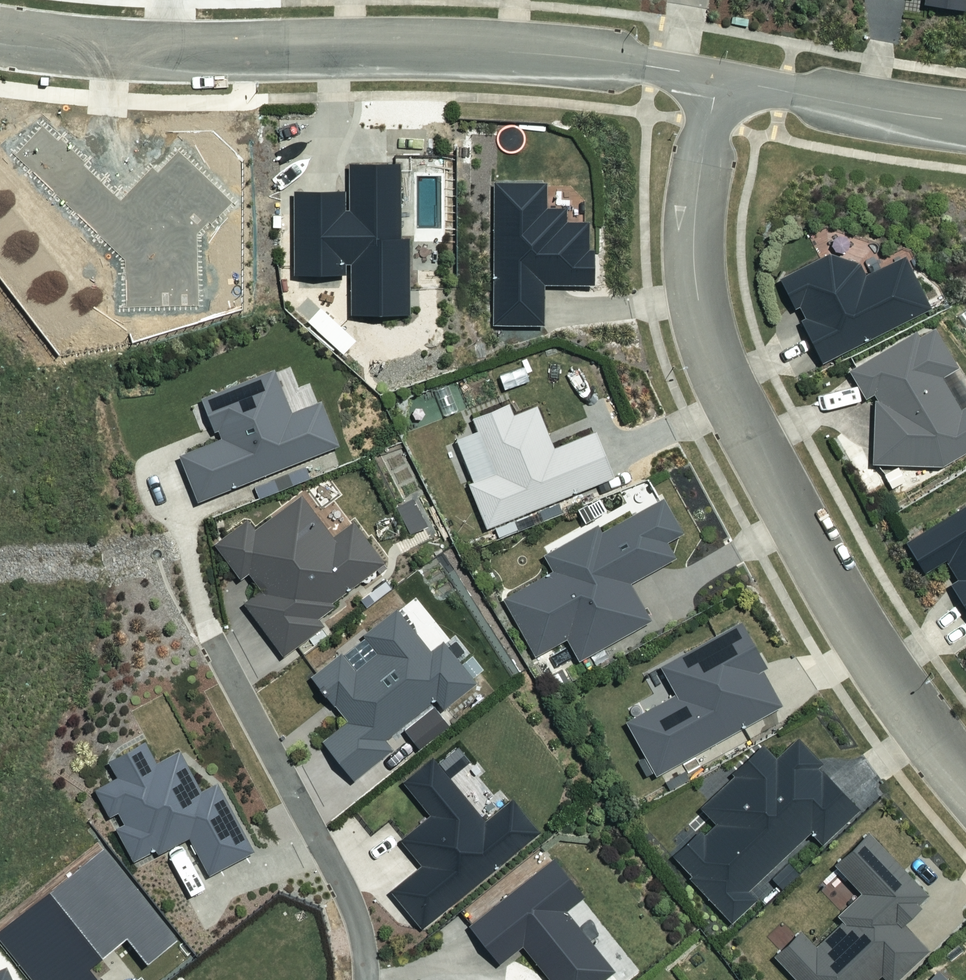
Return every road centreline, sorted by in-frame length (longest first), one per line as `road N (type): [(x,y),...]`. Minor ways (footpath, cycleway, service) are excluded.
road 1 (residential): [(718,79),(693,230),(702,319),(721,371),(821,564),(875,654),(965,778)]
road 2 (residential): [(718,79),(498,51),(198,37)]
road 3 (residential): [(965,122),(718,79)]
road 4 (track): [(0,21),(198,37)]

